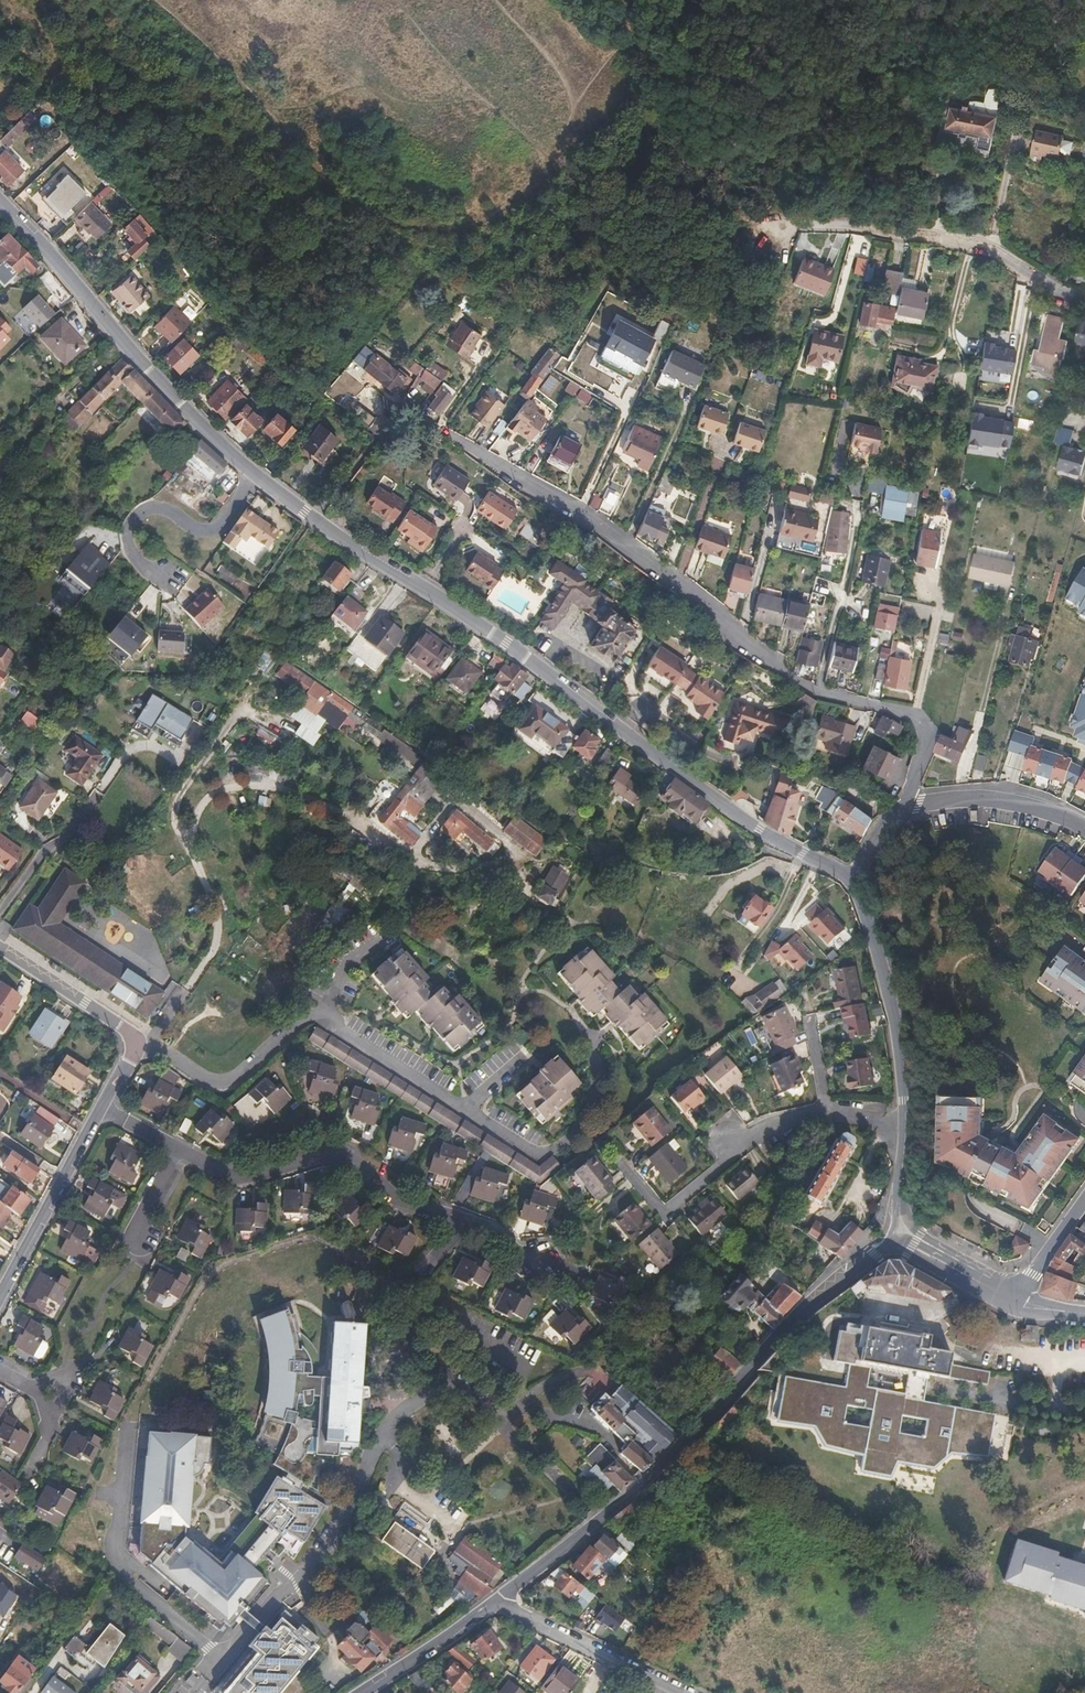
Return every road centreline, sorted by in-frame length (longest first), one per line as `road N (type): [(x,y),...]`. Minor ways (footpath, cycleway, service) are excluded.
road 1 (tertiary): [(0,201),(253,472),(758,830),(806,856)]
road 2 (residential): [(905,803),(926,741),(913,717),(794,681),(578,509),(422,419)]
road 3 (tertiary): [(903,1231),(828,1288),(655,1472),(496,1603)]
road 4 (residential): [(0,1292),(137,1041),(0,948)]
road 5 (tertiary): [(849,880),(869,921),(897,1037),(903,1231)]
road 6 (residential): [(496,1603),(683,1692)]
road 7 (residential): [(775,231),(971,242)]
road 8 (residential): [(905,803),(993,798),(1084,827)]
road 9 (tertiary): [(496,1603),(366,1692)]
road 10 (tertiary): [(903,1231),(1014,1300)]
road 11 (residential): [(971,242),(1084,299)]
road 12 (residential): [(1014,1300),(1084,1202)]

